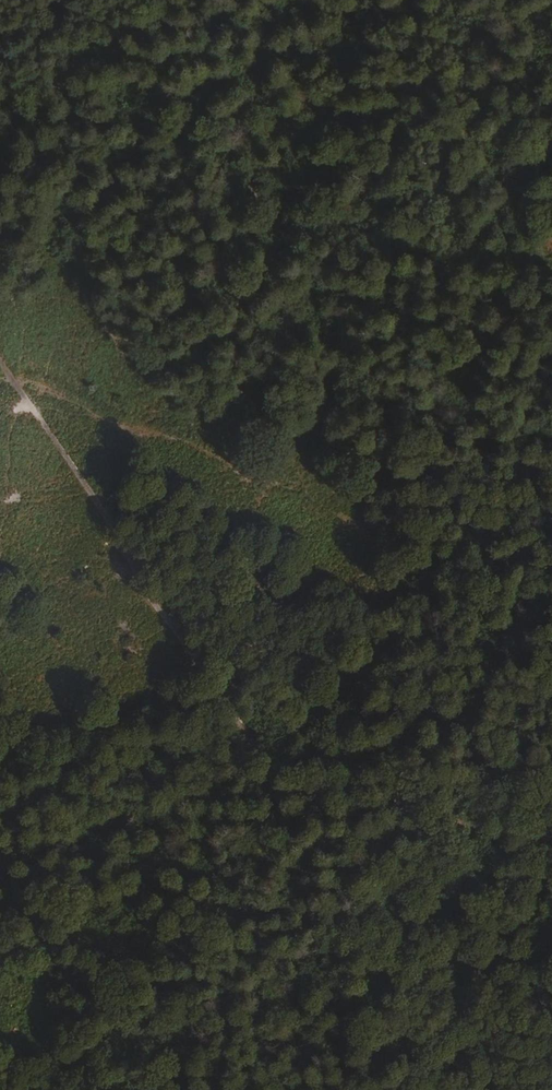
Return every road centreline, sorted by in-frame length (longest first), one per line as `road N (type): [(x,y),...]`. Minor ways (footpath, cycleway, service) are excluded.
road 1 (track): [(551,986),(397,1089)]

